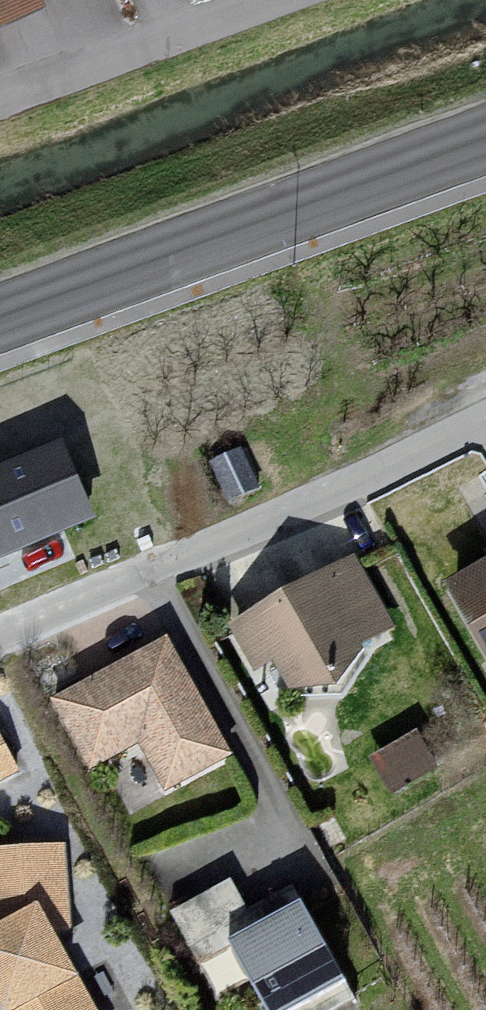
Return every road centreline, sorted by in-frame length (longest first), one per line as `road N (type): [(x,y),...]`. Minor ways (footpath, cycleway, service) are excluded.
road 1 (residential): [(485,416),(297,508),(0,635)]
road 2 (secondary): [(0,304),(485,126)]
road 3 (residential): [(285,0),(0,106)]

